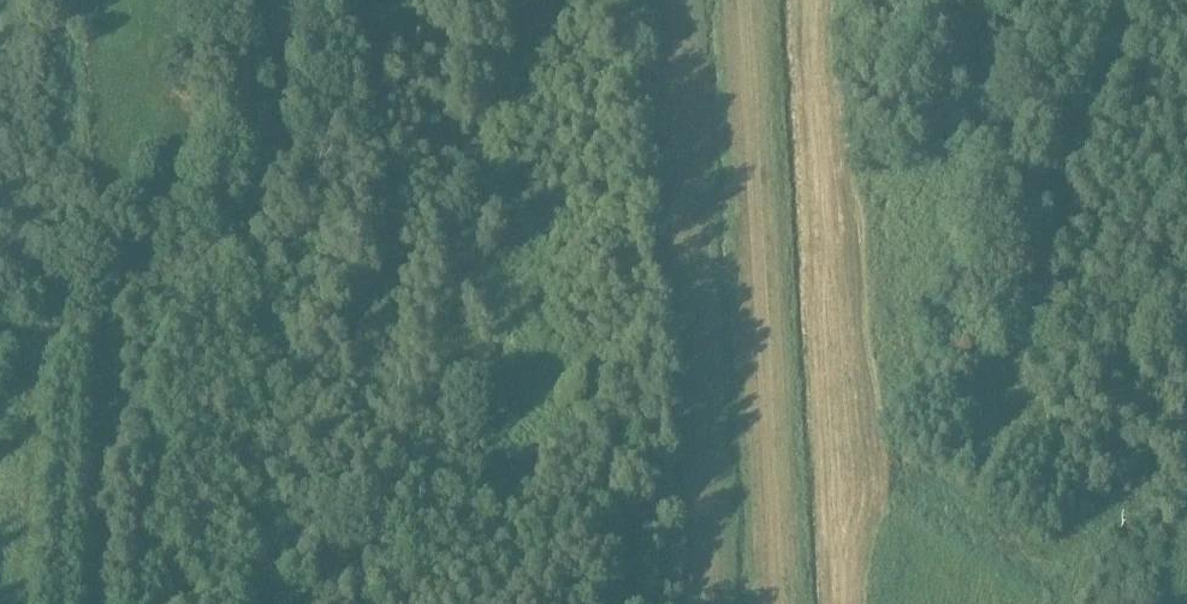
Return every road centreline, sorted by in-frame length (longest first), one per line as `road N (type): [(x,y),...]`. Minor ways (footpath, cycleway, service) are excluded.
road 1 (track): [(777,603),(742,0)]

